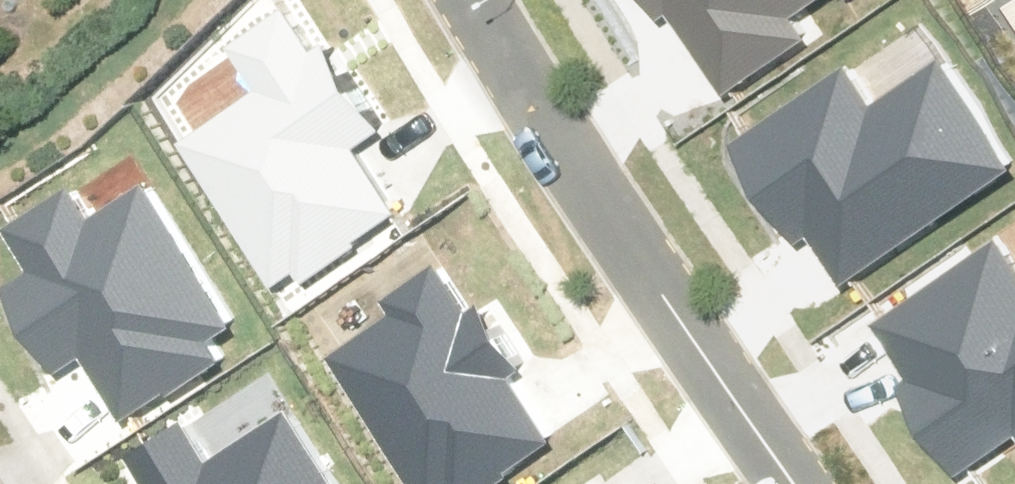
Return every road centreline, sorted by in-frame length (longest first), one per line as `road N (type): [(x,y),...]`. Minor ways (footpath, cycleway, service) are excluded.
road 1 (residential): [(487,0),(794,483)]

